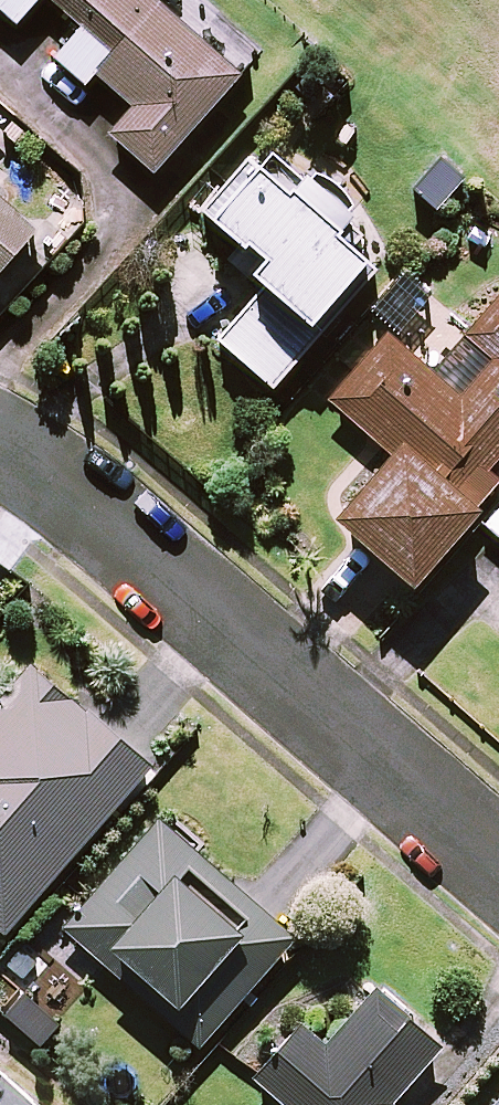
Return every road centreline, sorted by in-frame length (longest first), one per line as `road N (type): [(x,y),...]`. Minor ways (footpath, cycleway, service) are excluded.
road 1 (residential): [(498,865),(41,467),(0,445)]

